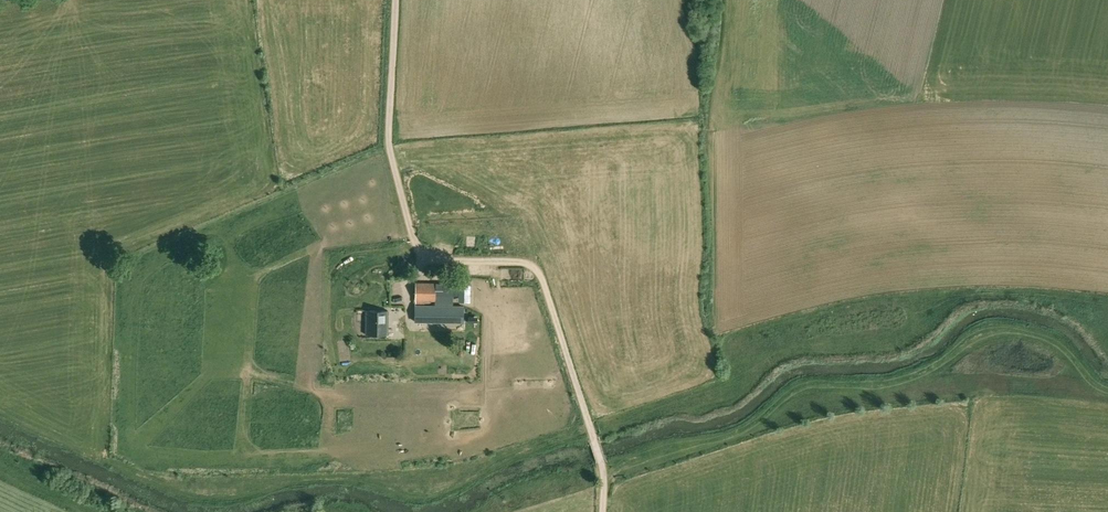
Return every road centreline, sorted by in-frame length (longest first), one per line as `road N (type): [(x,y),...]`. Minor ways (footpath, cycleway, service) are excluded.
road 1 (track): [(602,511),(601,462),(539,273),(524,263),(421,255)]

